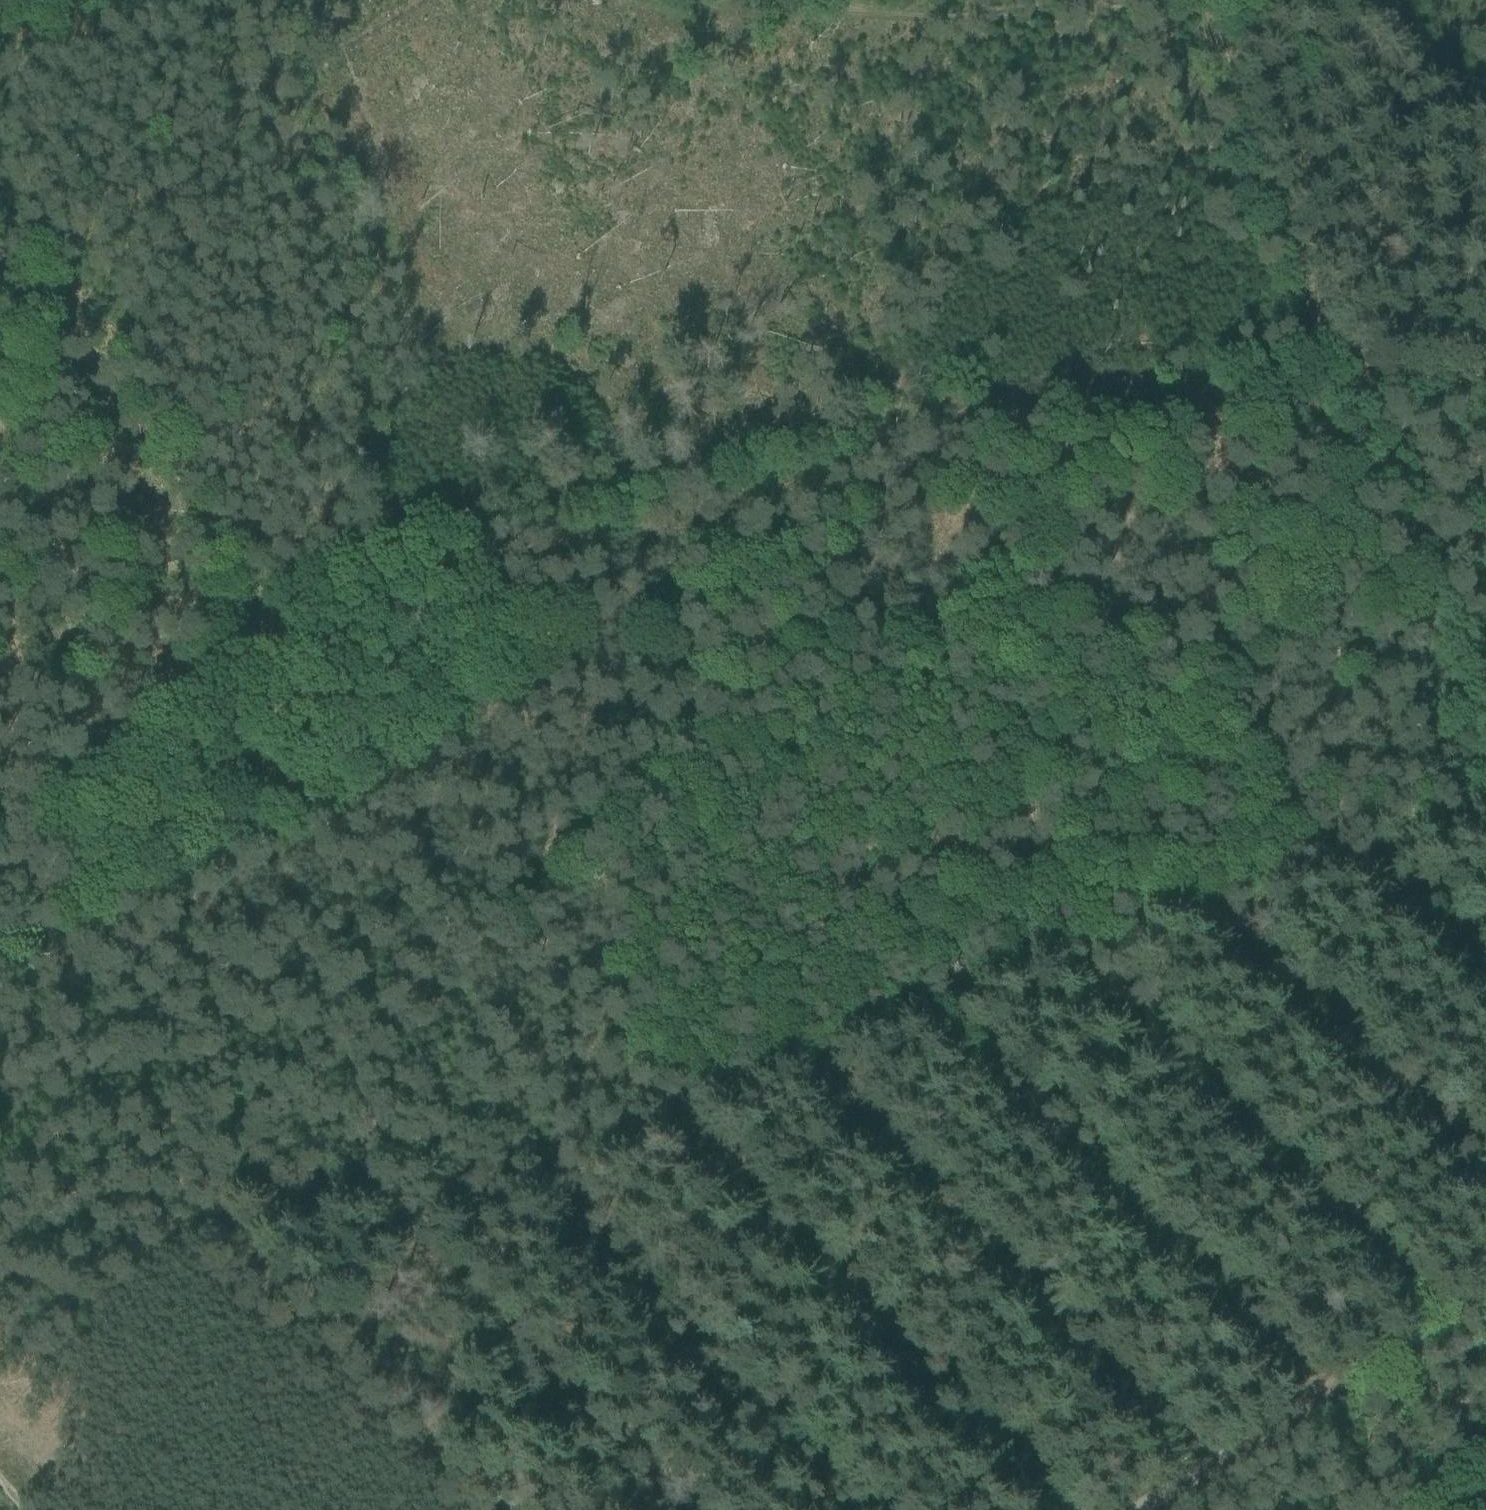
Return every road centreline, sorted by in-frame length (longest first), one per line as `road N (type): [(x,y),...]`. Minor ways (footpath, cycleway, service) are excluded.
road 1 (track): [(1485,749),(1201,1),(742,0)]
road 2 (track): [(1485,1275),(1116,1509)]
road 3 (track): [(161,0),(63,50),(0,50)]

